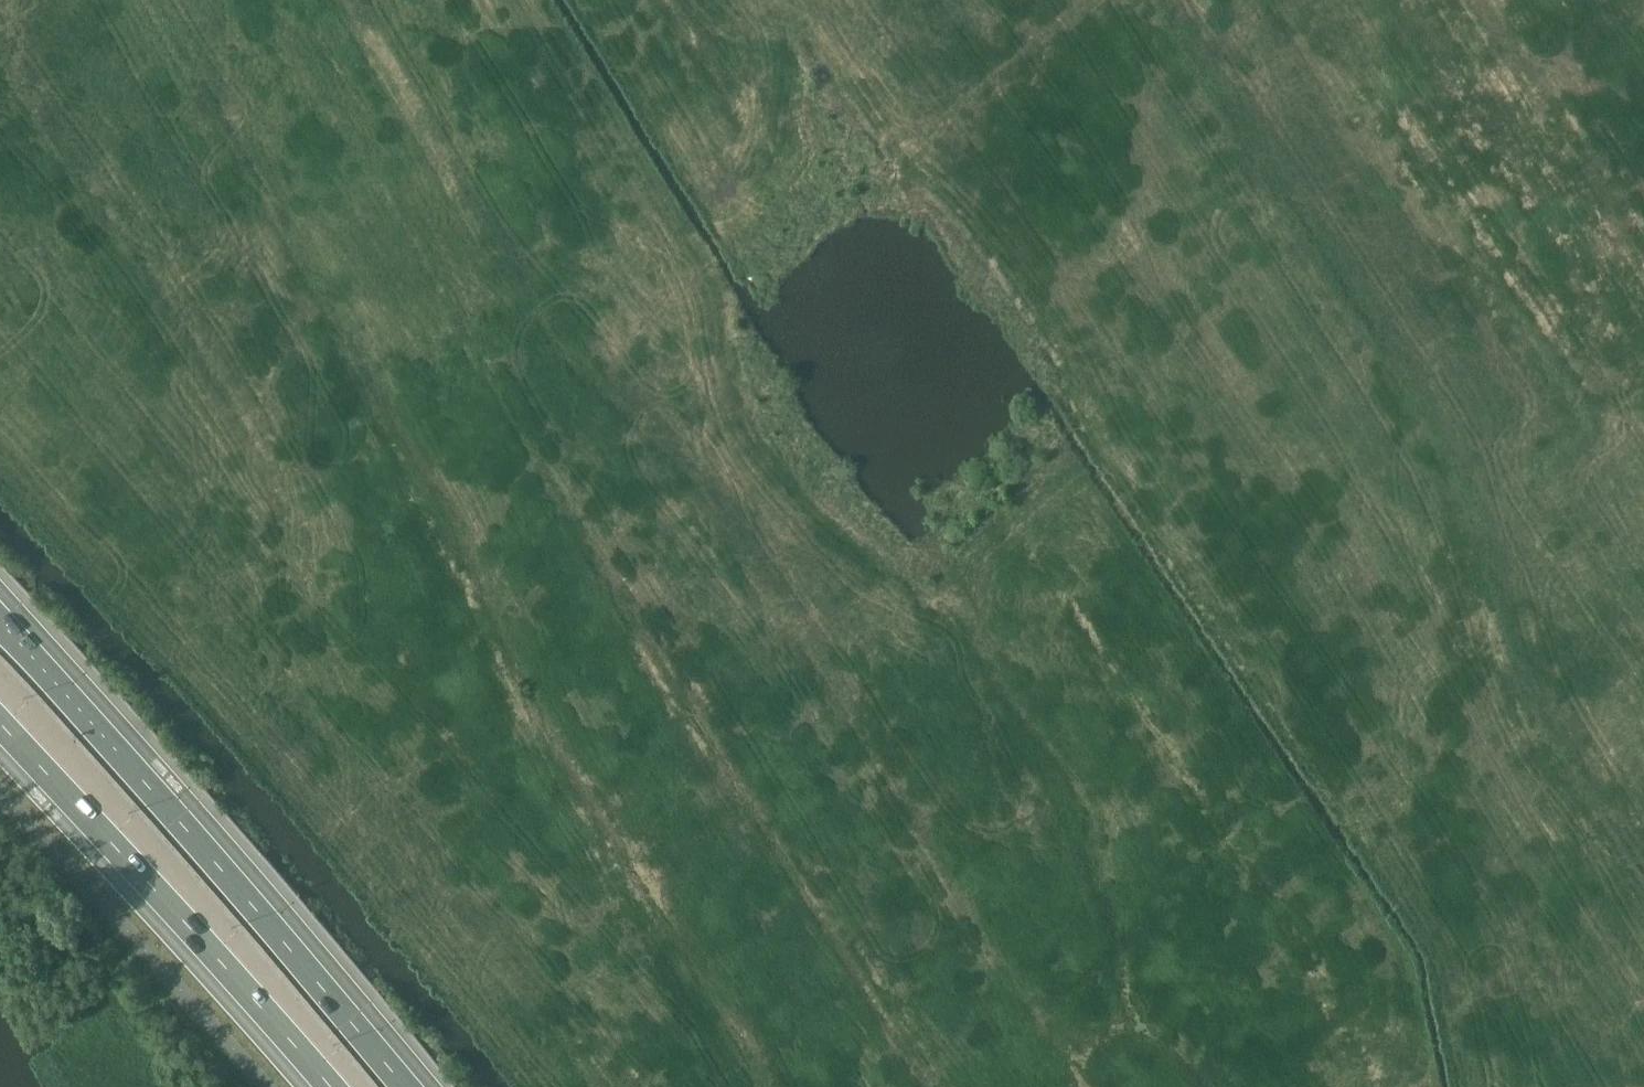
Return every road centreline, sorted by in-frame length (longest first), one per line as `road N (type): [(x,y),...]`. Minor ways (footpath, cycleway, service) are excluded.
road 1 (primary): [(407,1086),(0,621)]
road 2 (primary): [(0,721),(333,1086)]

